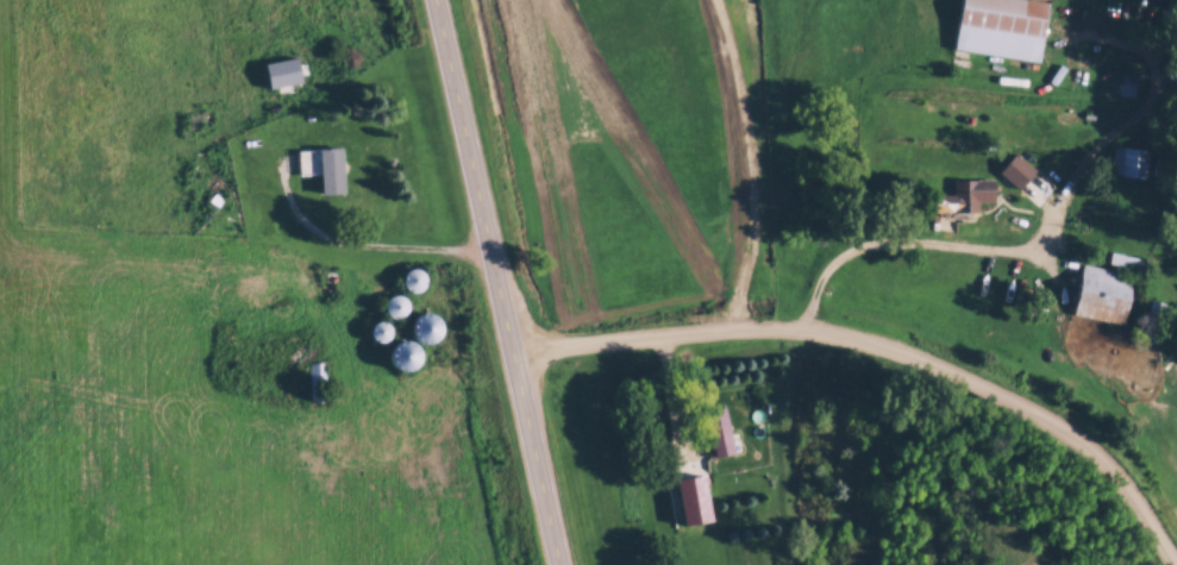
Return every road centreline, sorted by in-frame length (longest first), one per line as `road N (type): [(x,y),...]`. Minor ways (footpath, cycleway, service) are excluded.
road 1 (residential): [(1170,564),(1127,489),(1081,439),(965,371),(864,332),(774,318),(514,347)]
road 2 (track): [(801,321),(824,272),(856,249),(900,241),(1012,256),(1031,249),(1094,147),(1144,114),(1162,57),(1089,39)]
road 3 (primary): [(564,564),(440,0)]

